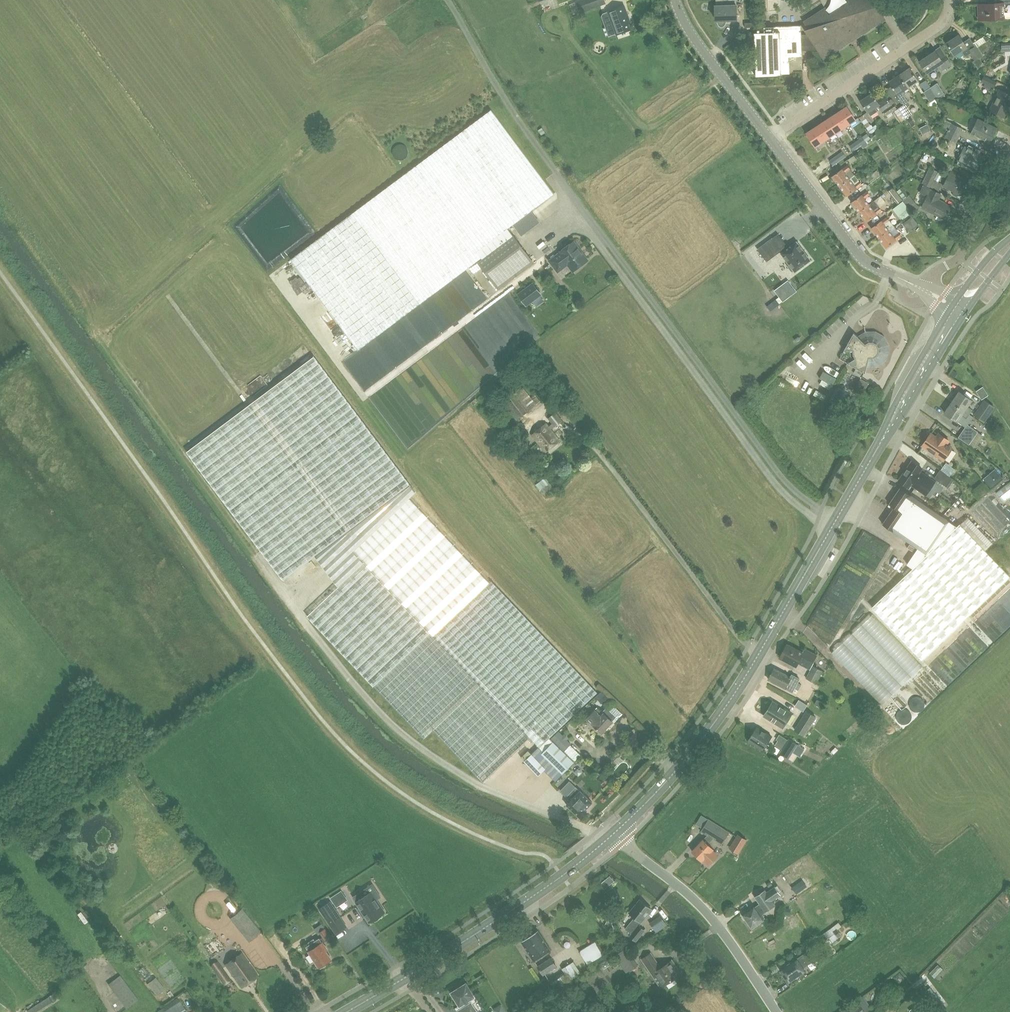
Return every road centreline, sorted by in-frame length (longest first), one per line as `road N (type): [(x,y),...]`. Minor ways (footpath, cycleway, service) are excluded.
road 1 (primary): [(615,833),(691,753),(850,499)]
road 2 (primary): [(348,1011),(526,902),(615,833)]
road 3 (tertiary): [(777,1011),(713,920),(615,833)]
road 4 (residential): [(769,138),(939,26),(949,0)]
road 5 (primary): [(850,499),(961,321)]
road 6 (tertiary): [(901,279),(861,259),(769,138)]
road 7 (primary): [(938,331),(850,499)]
road 8 (tertiary): [(769,138),(699,46),(675,0)]

